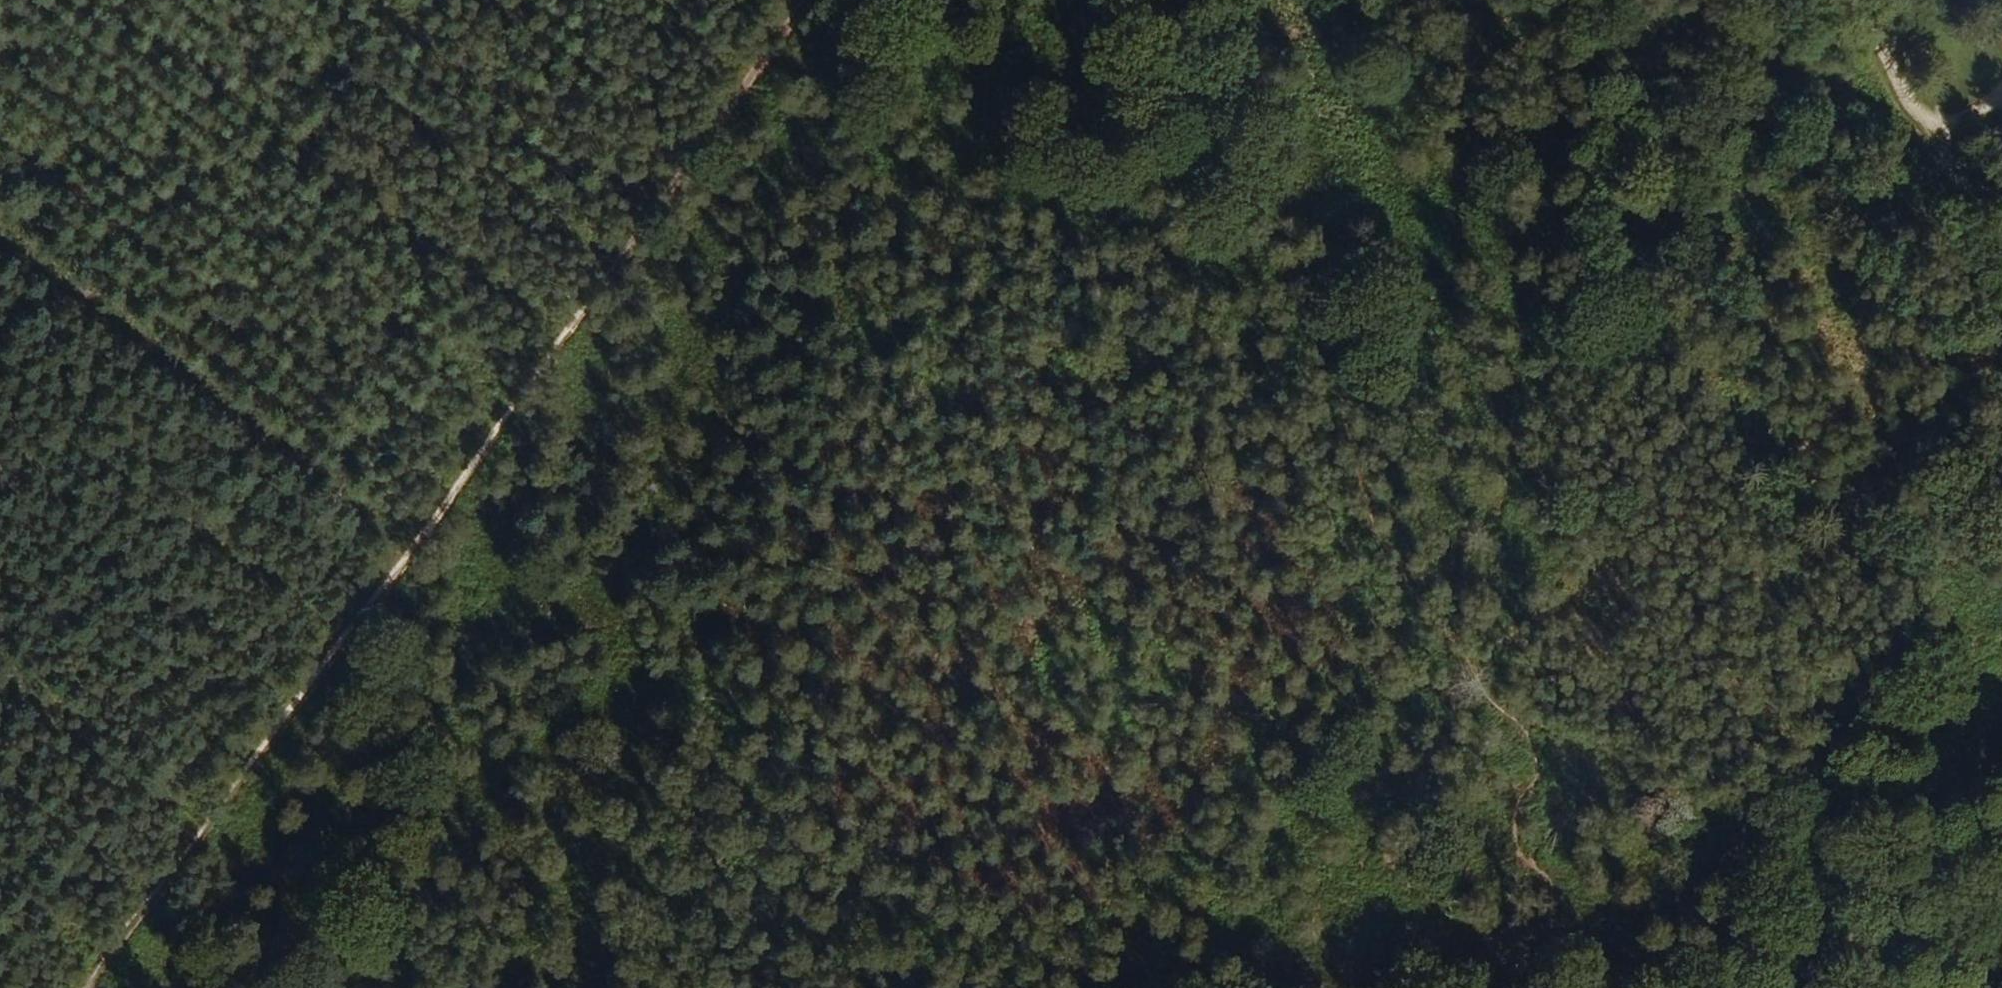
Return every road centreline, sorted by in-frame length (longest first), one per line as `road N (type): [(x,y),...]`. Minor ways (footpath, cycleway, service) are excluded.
road 1 (track): [(795,0),(73,987)]
road 2 (track): [(1861,0),(2001,160)]

